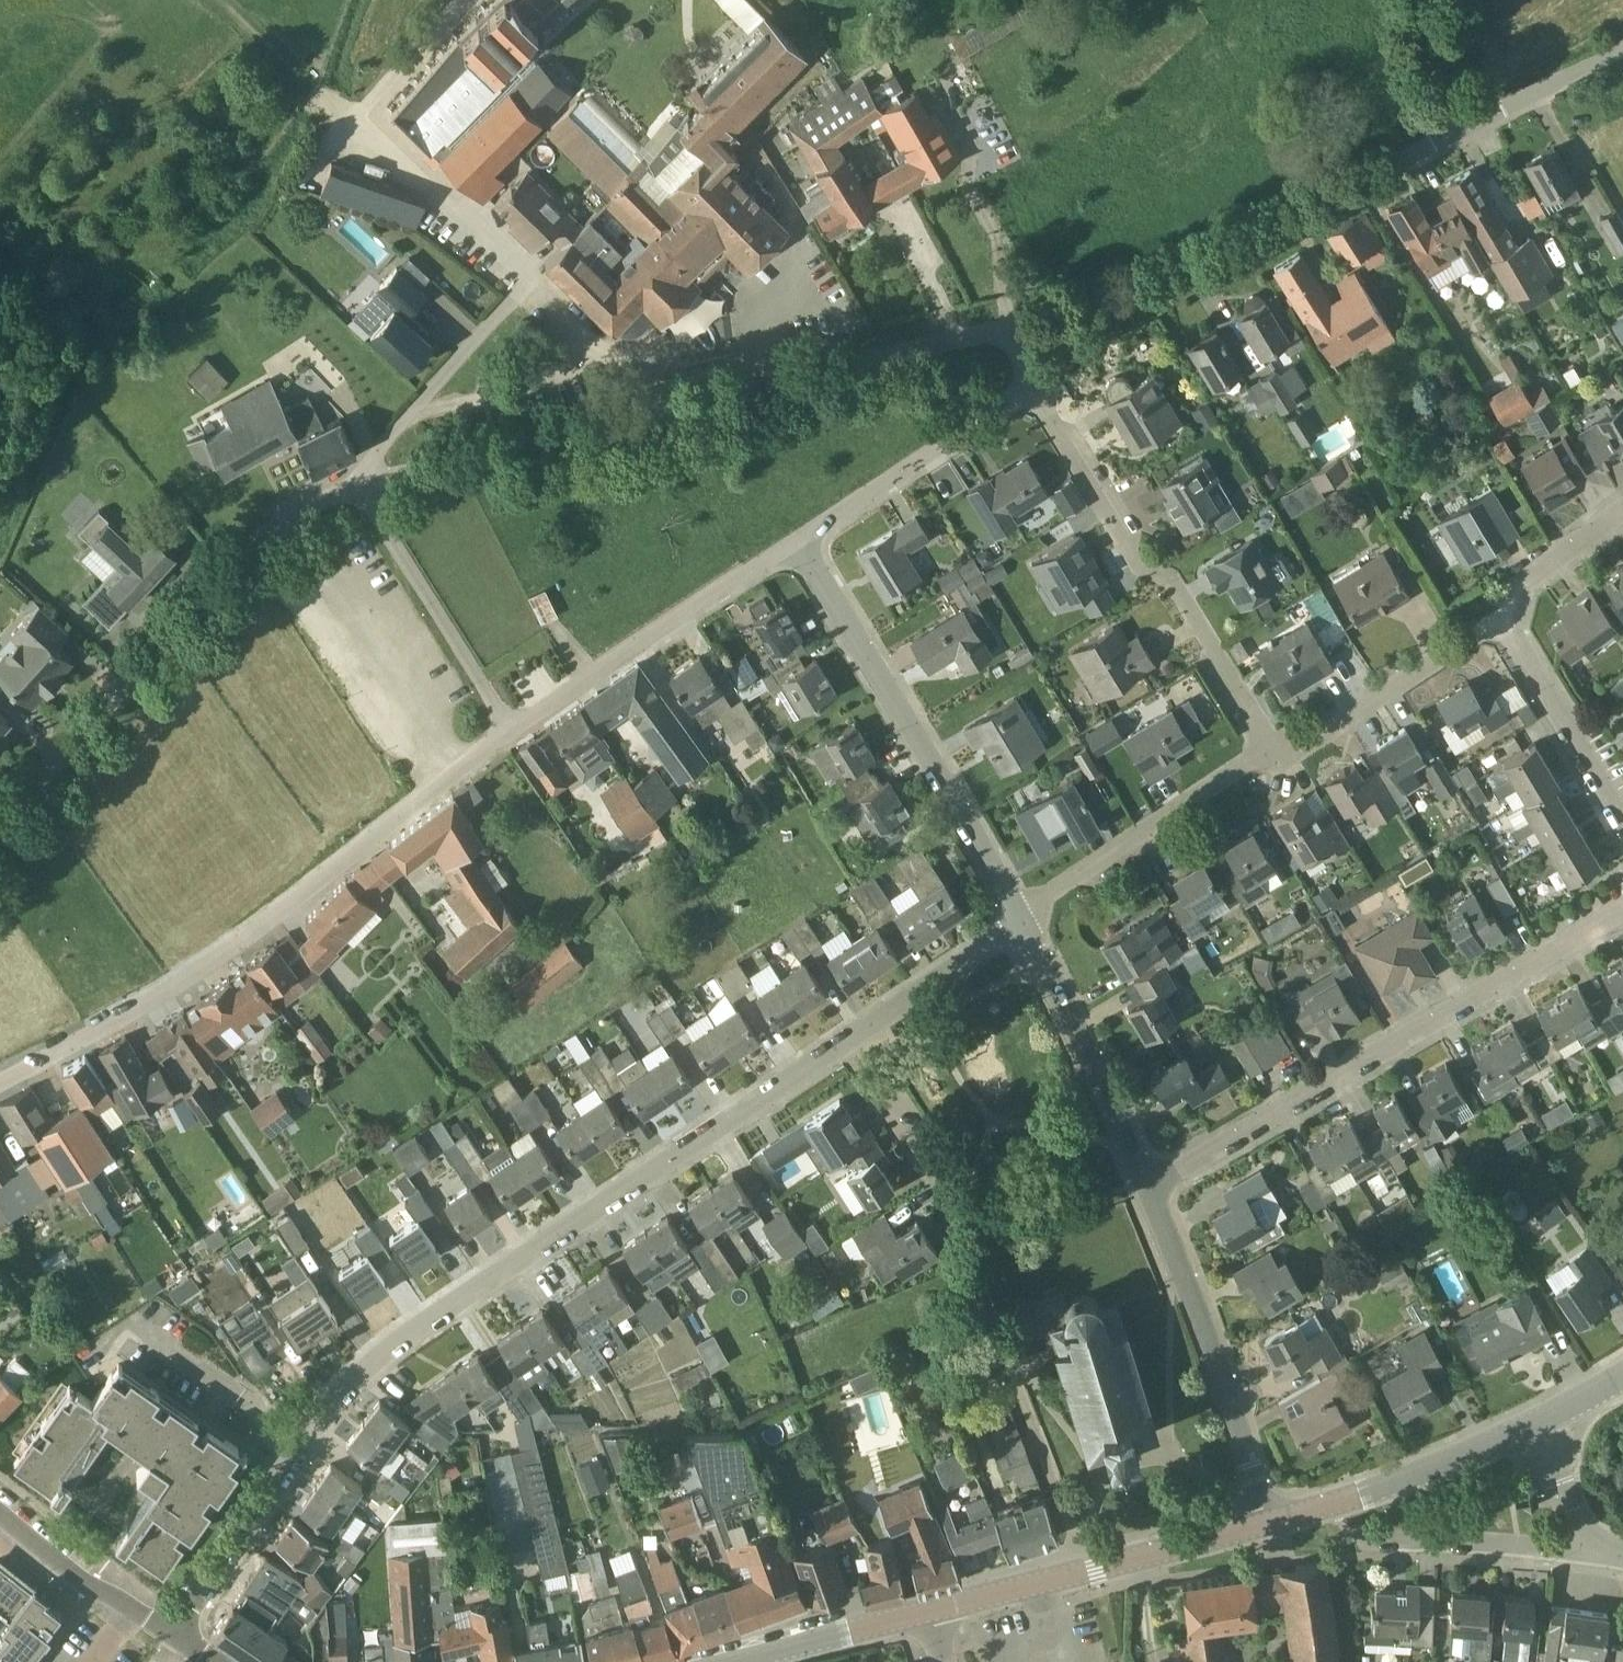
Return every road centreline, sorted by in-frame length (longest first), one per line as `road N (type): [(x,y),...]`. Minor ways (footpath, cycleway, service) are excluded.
road 1 (residential): [(296,1453),(328,1406),(404,1335),(848,1045)]
road 2 (residential): [(358,484),(1018,328)]
road 3 (residential): [(0,1083),(165,995),(508,729)]
road 4 (residential): [(1146,1180),(1622,918)]
road 5 (residential): [(0,828),(243,557),(313,504),(358,484)]
road 6 (residential): [(1018,328),(1145,289),(1462,127)]
road 7 (residential): [(1274,749),(1182,596),(1132,566),(1029,383)]
road 8 (residential): [(1025,922),(798,542)]
road 9 (residential): [(1273,1522),(1146,1180)]
road 10 (tertiary): [(931,1613),(1273,1522)]
road 11 (residential): [(508,729),(798,542)]
road 12 (residential): [(1025,922),(1071,882),(1274,749)]
road 13 (residential): [(508,729),(358,484)]
road 14 (residential): [(1146,1180),(1025,922)]
road 15 (residential): [(798,542),(1029,383)]
road 16 (residential): [(1588,1552),(1365,1538),(1346,1531),(1332,1502)]
road 17 (residential): [(1274,749),(1322,736),(1502,615)]
road 18 (residential): [(1622,820),(1502,615)]
road 19 (residential): [(952,1242),(941,1199),(848,1045)]
road 20 (residential): [(174,1637),(296,1453)]
road 21 (residential): [(848,1045),(1025,922)]
road 22 (tertiary): [(1332,1502),(1532,1427)]
road 23 (residential): [(174,1637),(0,1514)]
road 24 (residential): [(131,1330),(241,1399),(262,1433),(296,1453)]
road 25 (tertiary): [(729,1661),(931,1613)]
road 26 (residential): [(1462,127),(1622,51)]
road 27 (track): [(226,0),(352,120)]
road 28 (residential): [(1502,615),(1525,583),(1622,509)]
road 29 (residential): [(1588,1552),(1532,1427)]
road 30 (unclassified): [(1419,0),(1462,127)]

